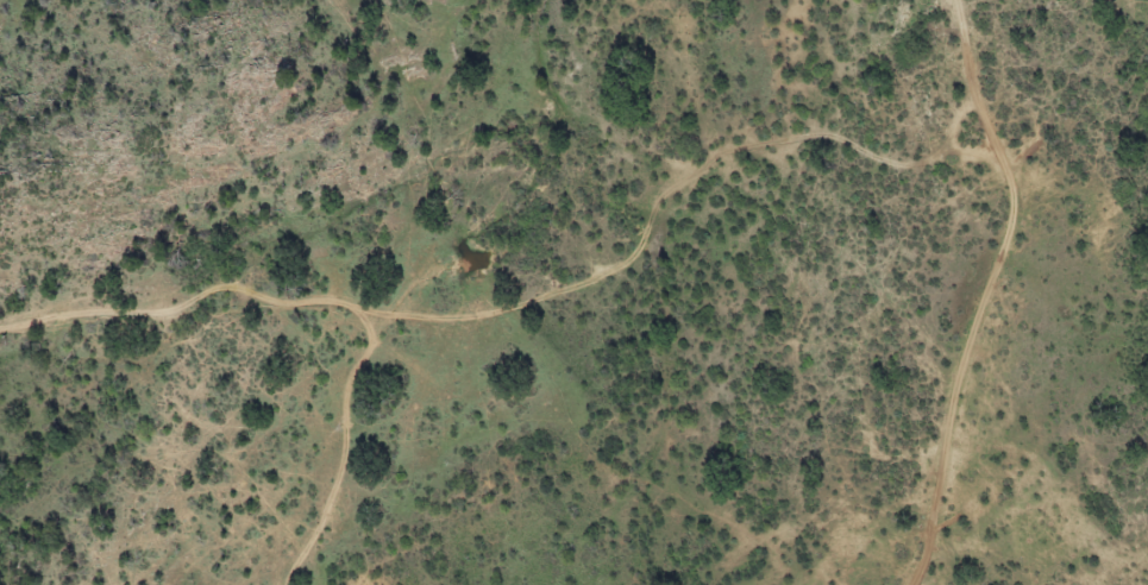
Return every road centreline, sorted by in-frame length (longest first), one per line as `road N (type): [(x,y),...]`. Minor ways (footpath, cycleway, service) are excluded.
road 1 (track): [(0,327),(170,312),(231,287),(469,320),(634,257),(661,200),(719,151),(824,133),(893,152),(993,147)]
road 2 (track): [(901,584),(1010,202),(948,0)]

